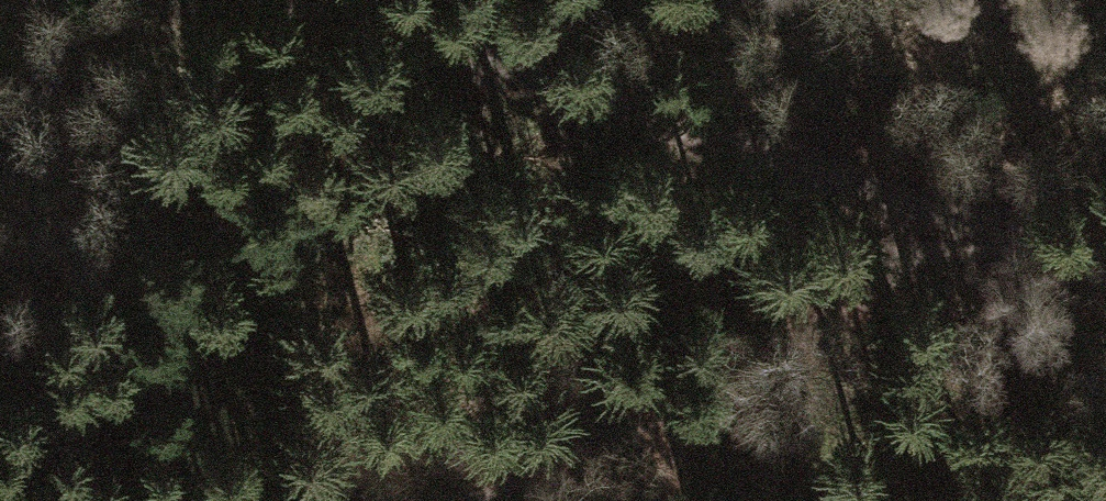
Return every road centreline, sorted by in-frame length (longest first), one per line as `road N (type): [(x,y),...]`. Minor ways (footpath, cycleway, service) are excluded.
road 1 (track): [(319,0),(1105,271)]

